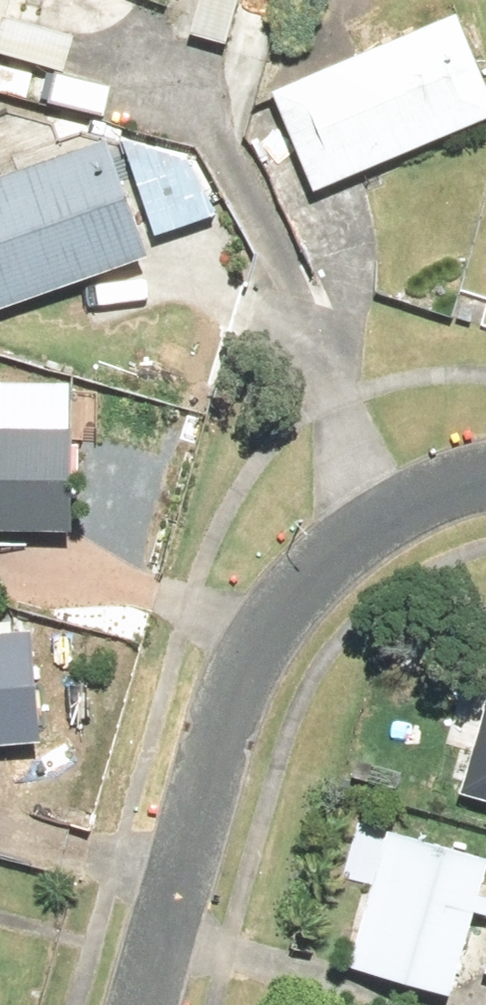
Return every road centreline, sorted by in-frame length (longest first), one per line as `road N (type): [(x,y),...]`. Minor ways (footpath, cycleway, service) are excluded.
road 1 (residential): [(485,482),(390,513),(293,595),(239,665),(145,1004)]

